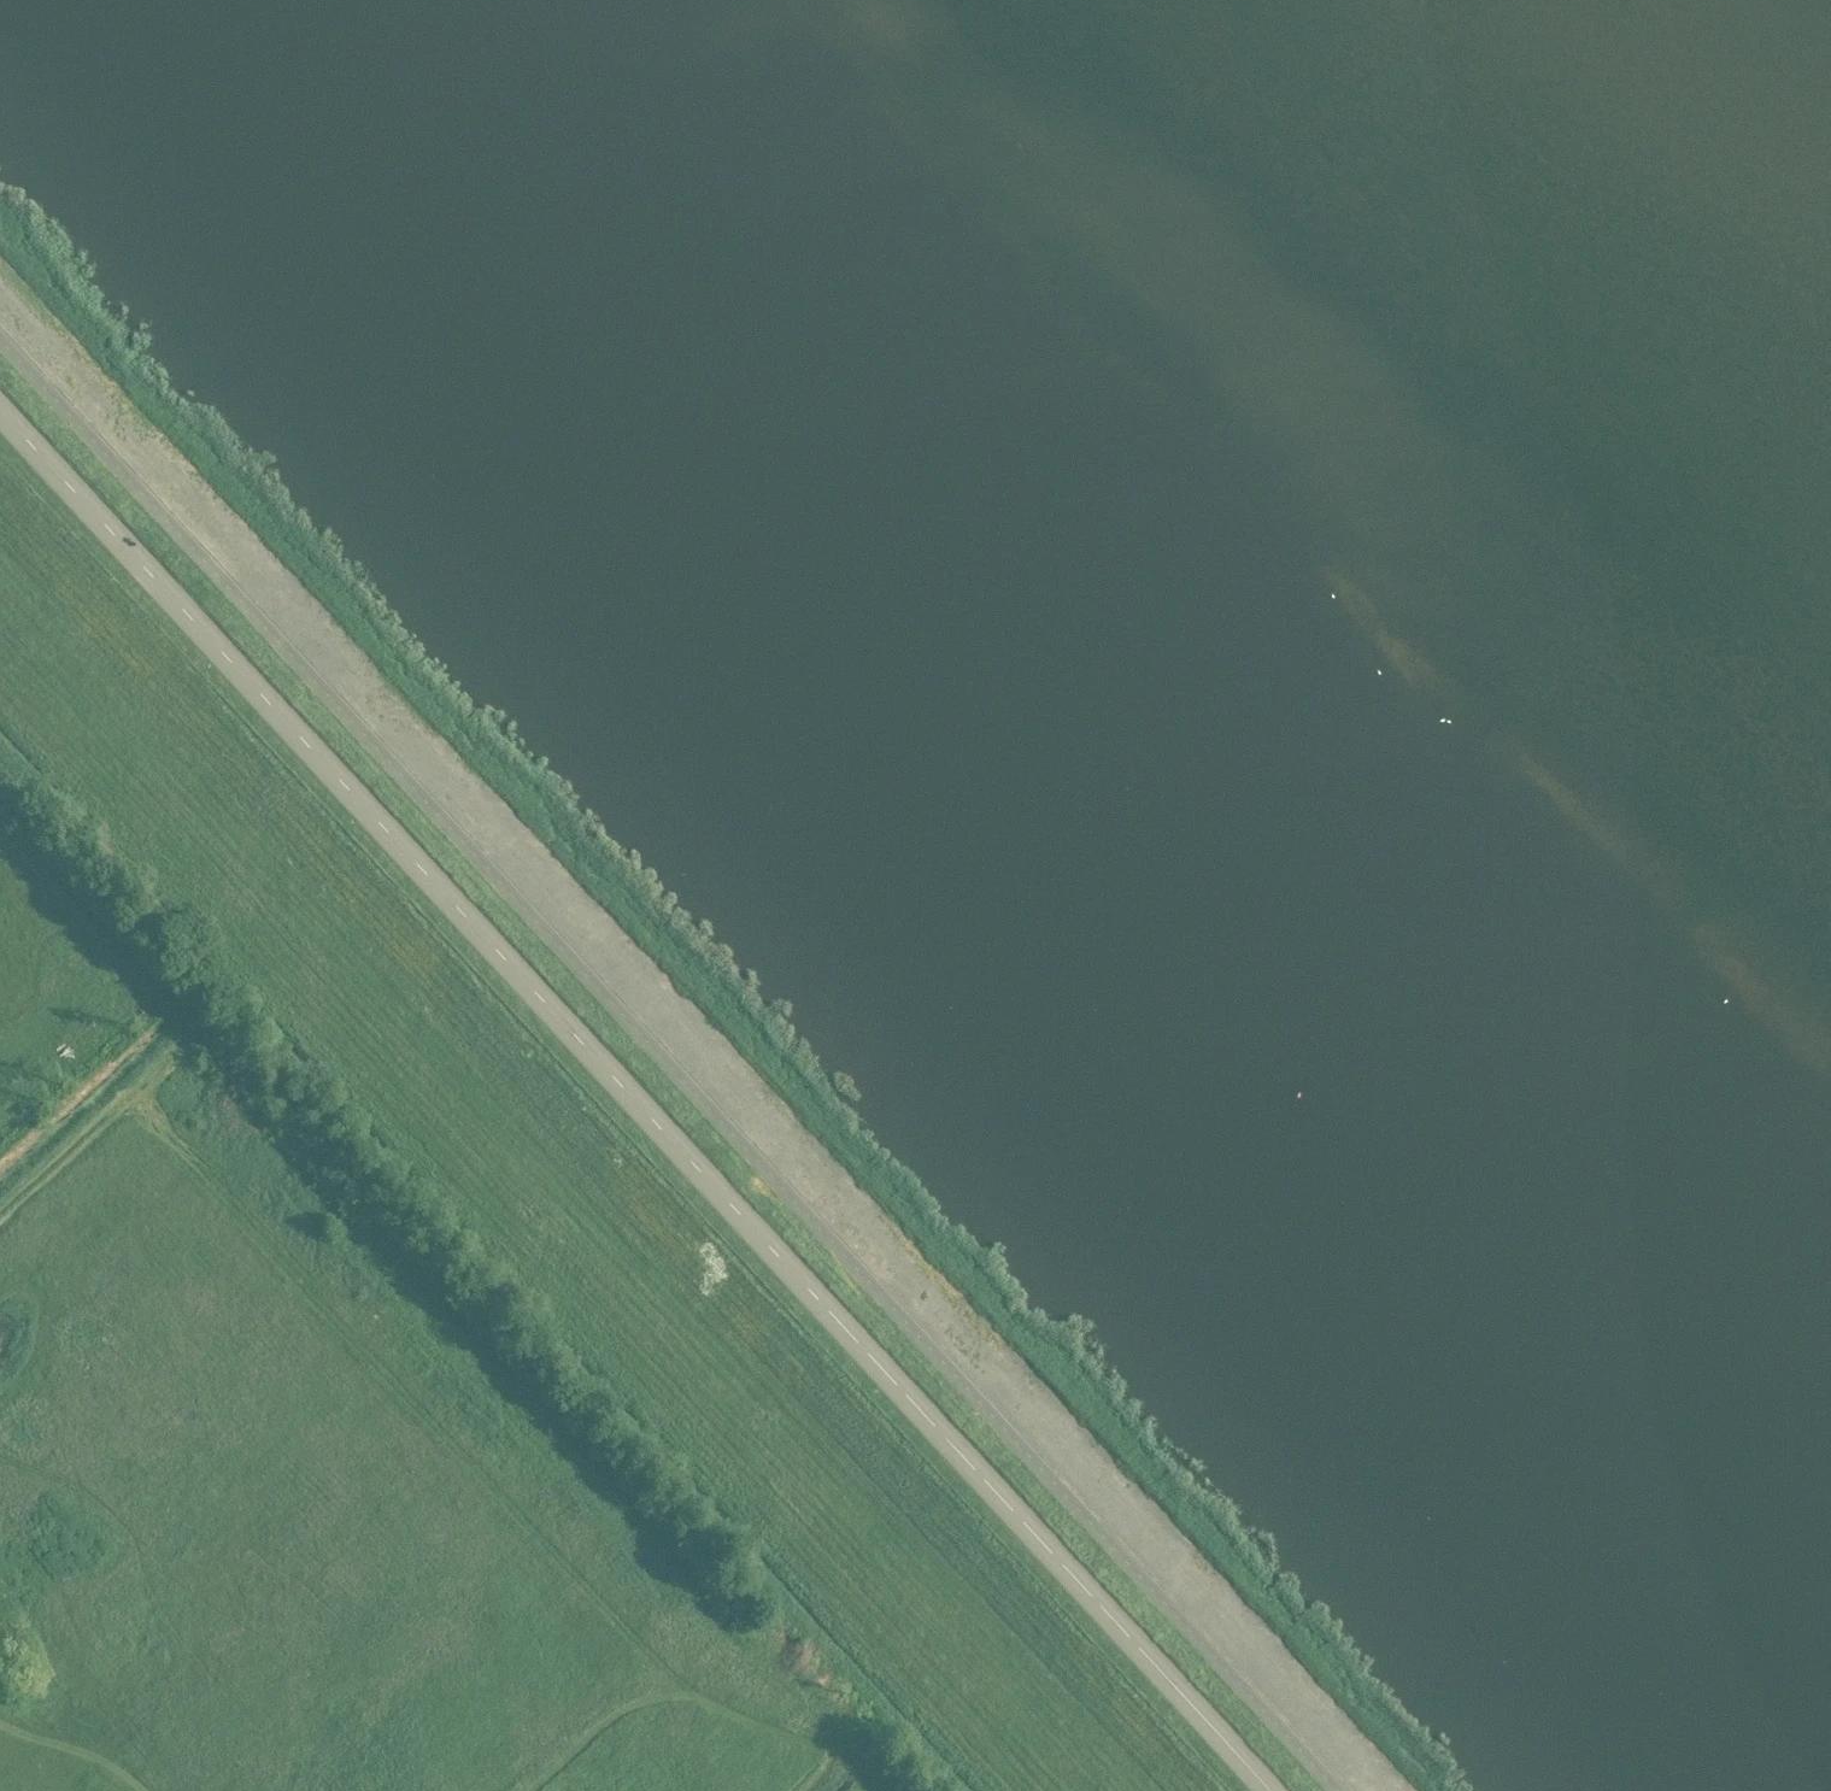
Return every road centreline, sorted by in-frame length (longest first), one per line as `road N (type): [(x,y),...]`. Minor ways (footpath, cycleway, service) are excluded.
road 1 (tertiary): [(0,411),(1268,1790)]
road 2 (track): [(135,1095),(689,1688)]
road 3 (track): [(885,1790),(860,1764),(689,1688),(605,1716),(525,1790)]
road 4 (track): [(0,1219),(135,1095)]

